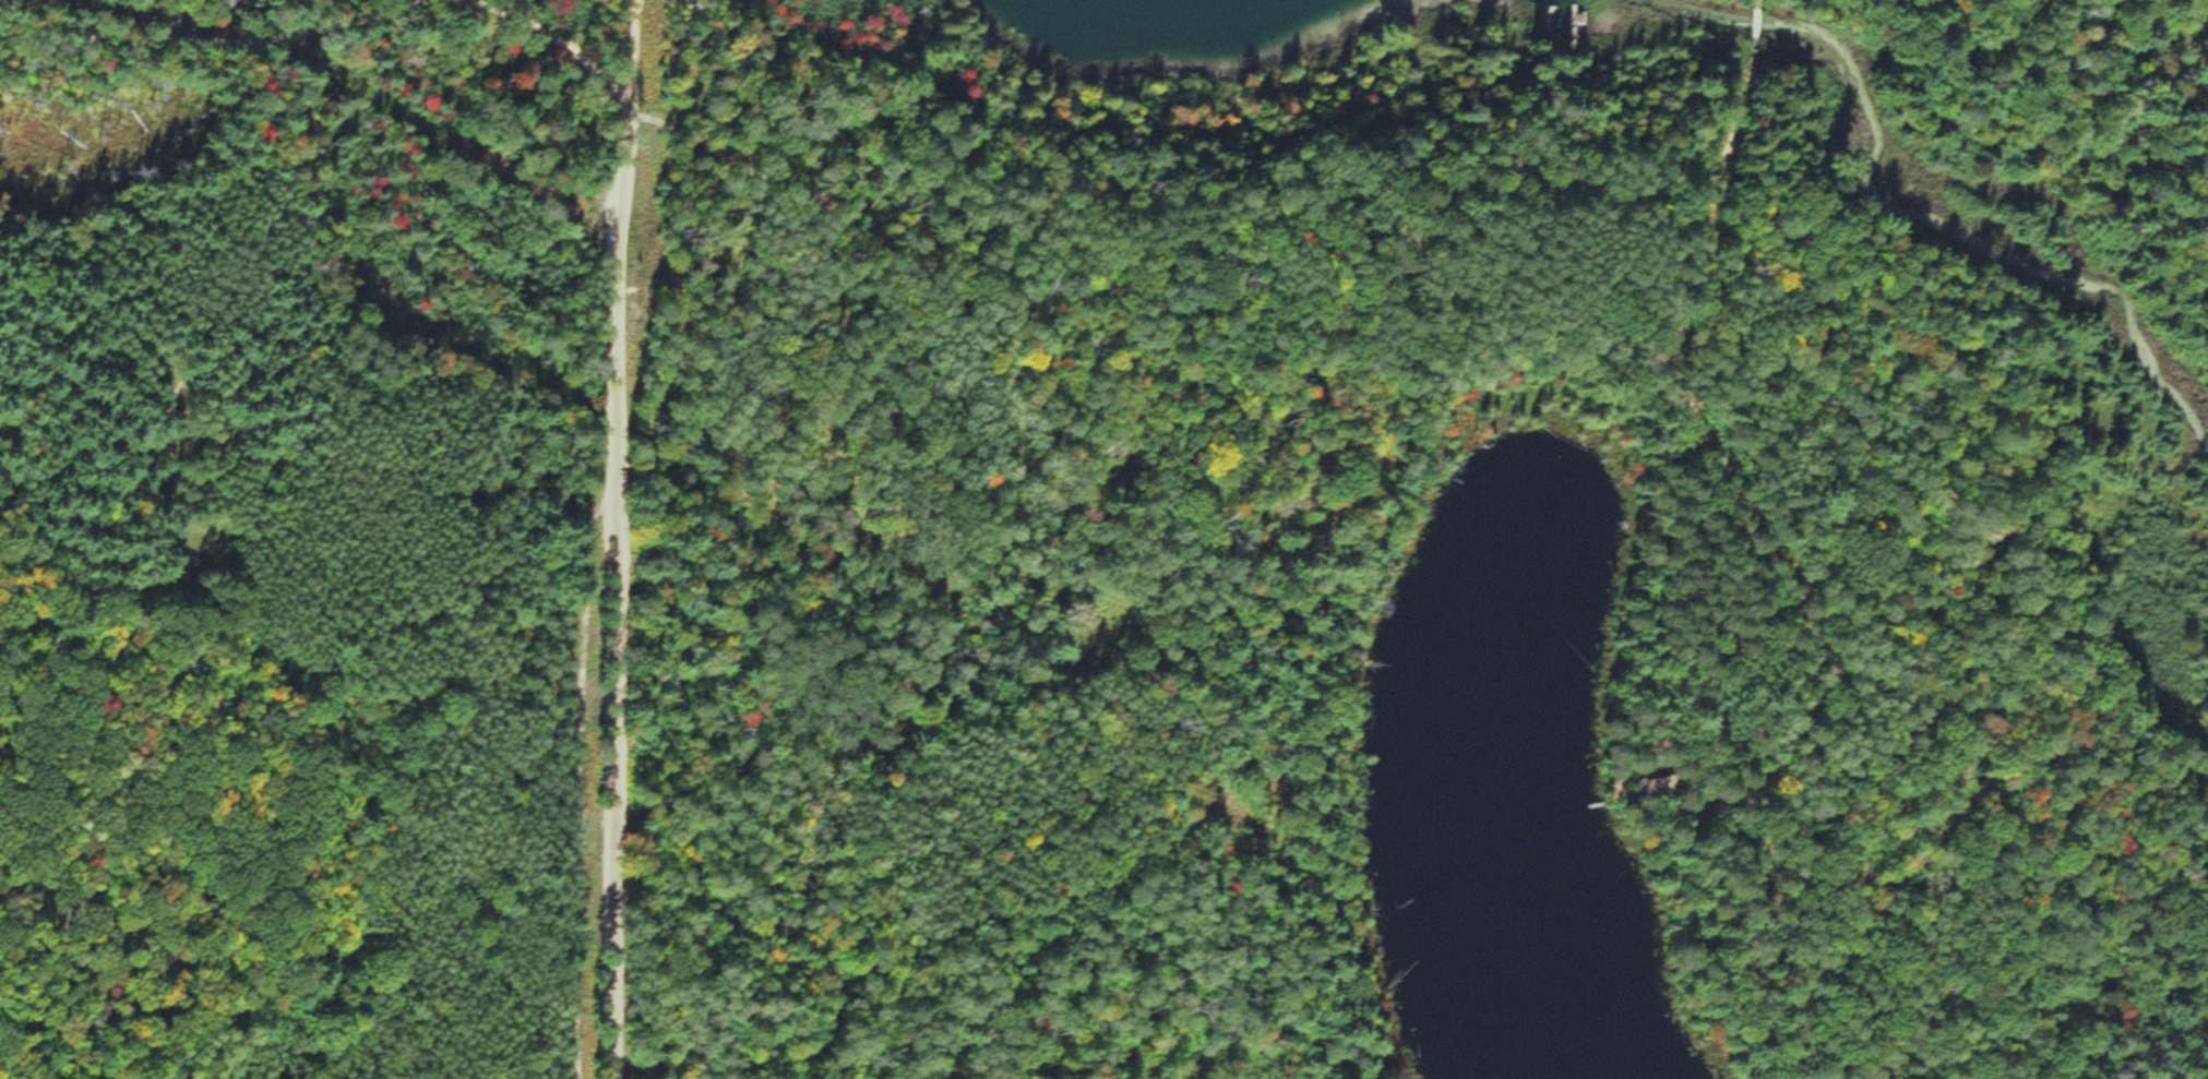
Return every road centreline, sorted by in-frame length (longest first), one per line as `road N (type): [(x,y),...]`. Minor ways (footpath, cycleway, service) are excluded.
road 1 (track): [(631,97),(696,121),(879,215),(1069,238),(1291,230),(1466,271),(1686,364)]
road 2 (track): [(1914,1078),(1686,364),(1740,173),(1757,35)]
road 3 (residential): [(614,1078),(620,216),(631,97)]
road 4 (residential): [(420,0),(281,36),(183,39),(77,28),(6,0)]
road 5 (residential): [(631,97),(523,15),(484,0)]

